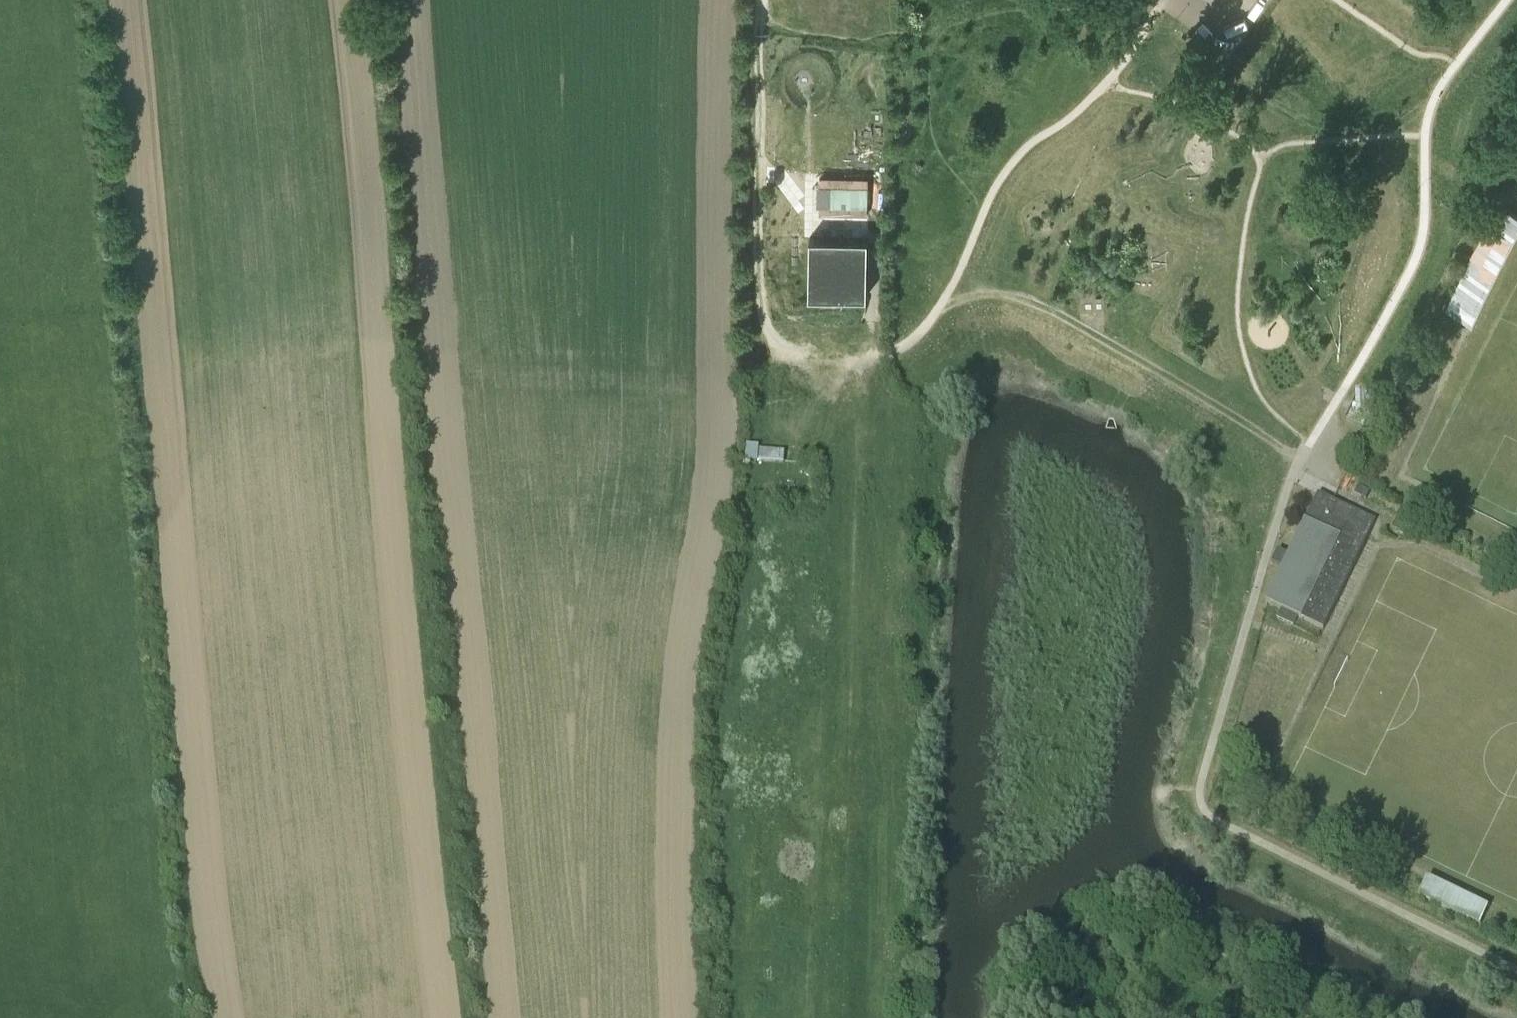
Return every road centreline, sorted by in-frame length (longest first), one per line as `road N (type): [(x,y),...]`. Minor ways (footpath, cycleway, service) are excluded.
road 1 (track): [(1299,458),(1042,307),(1007,294),(943,303)]

